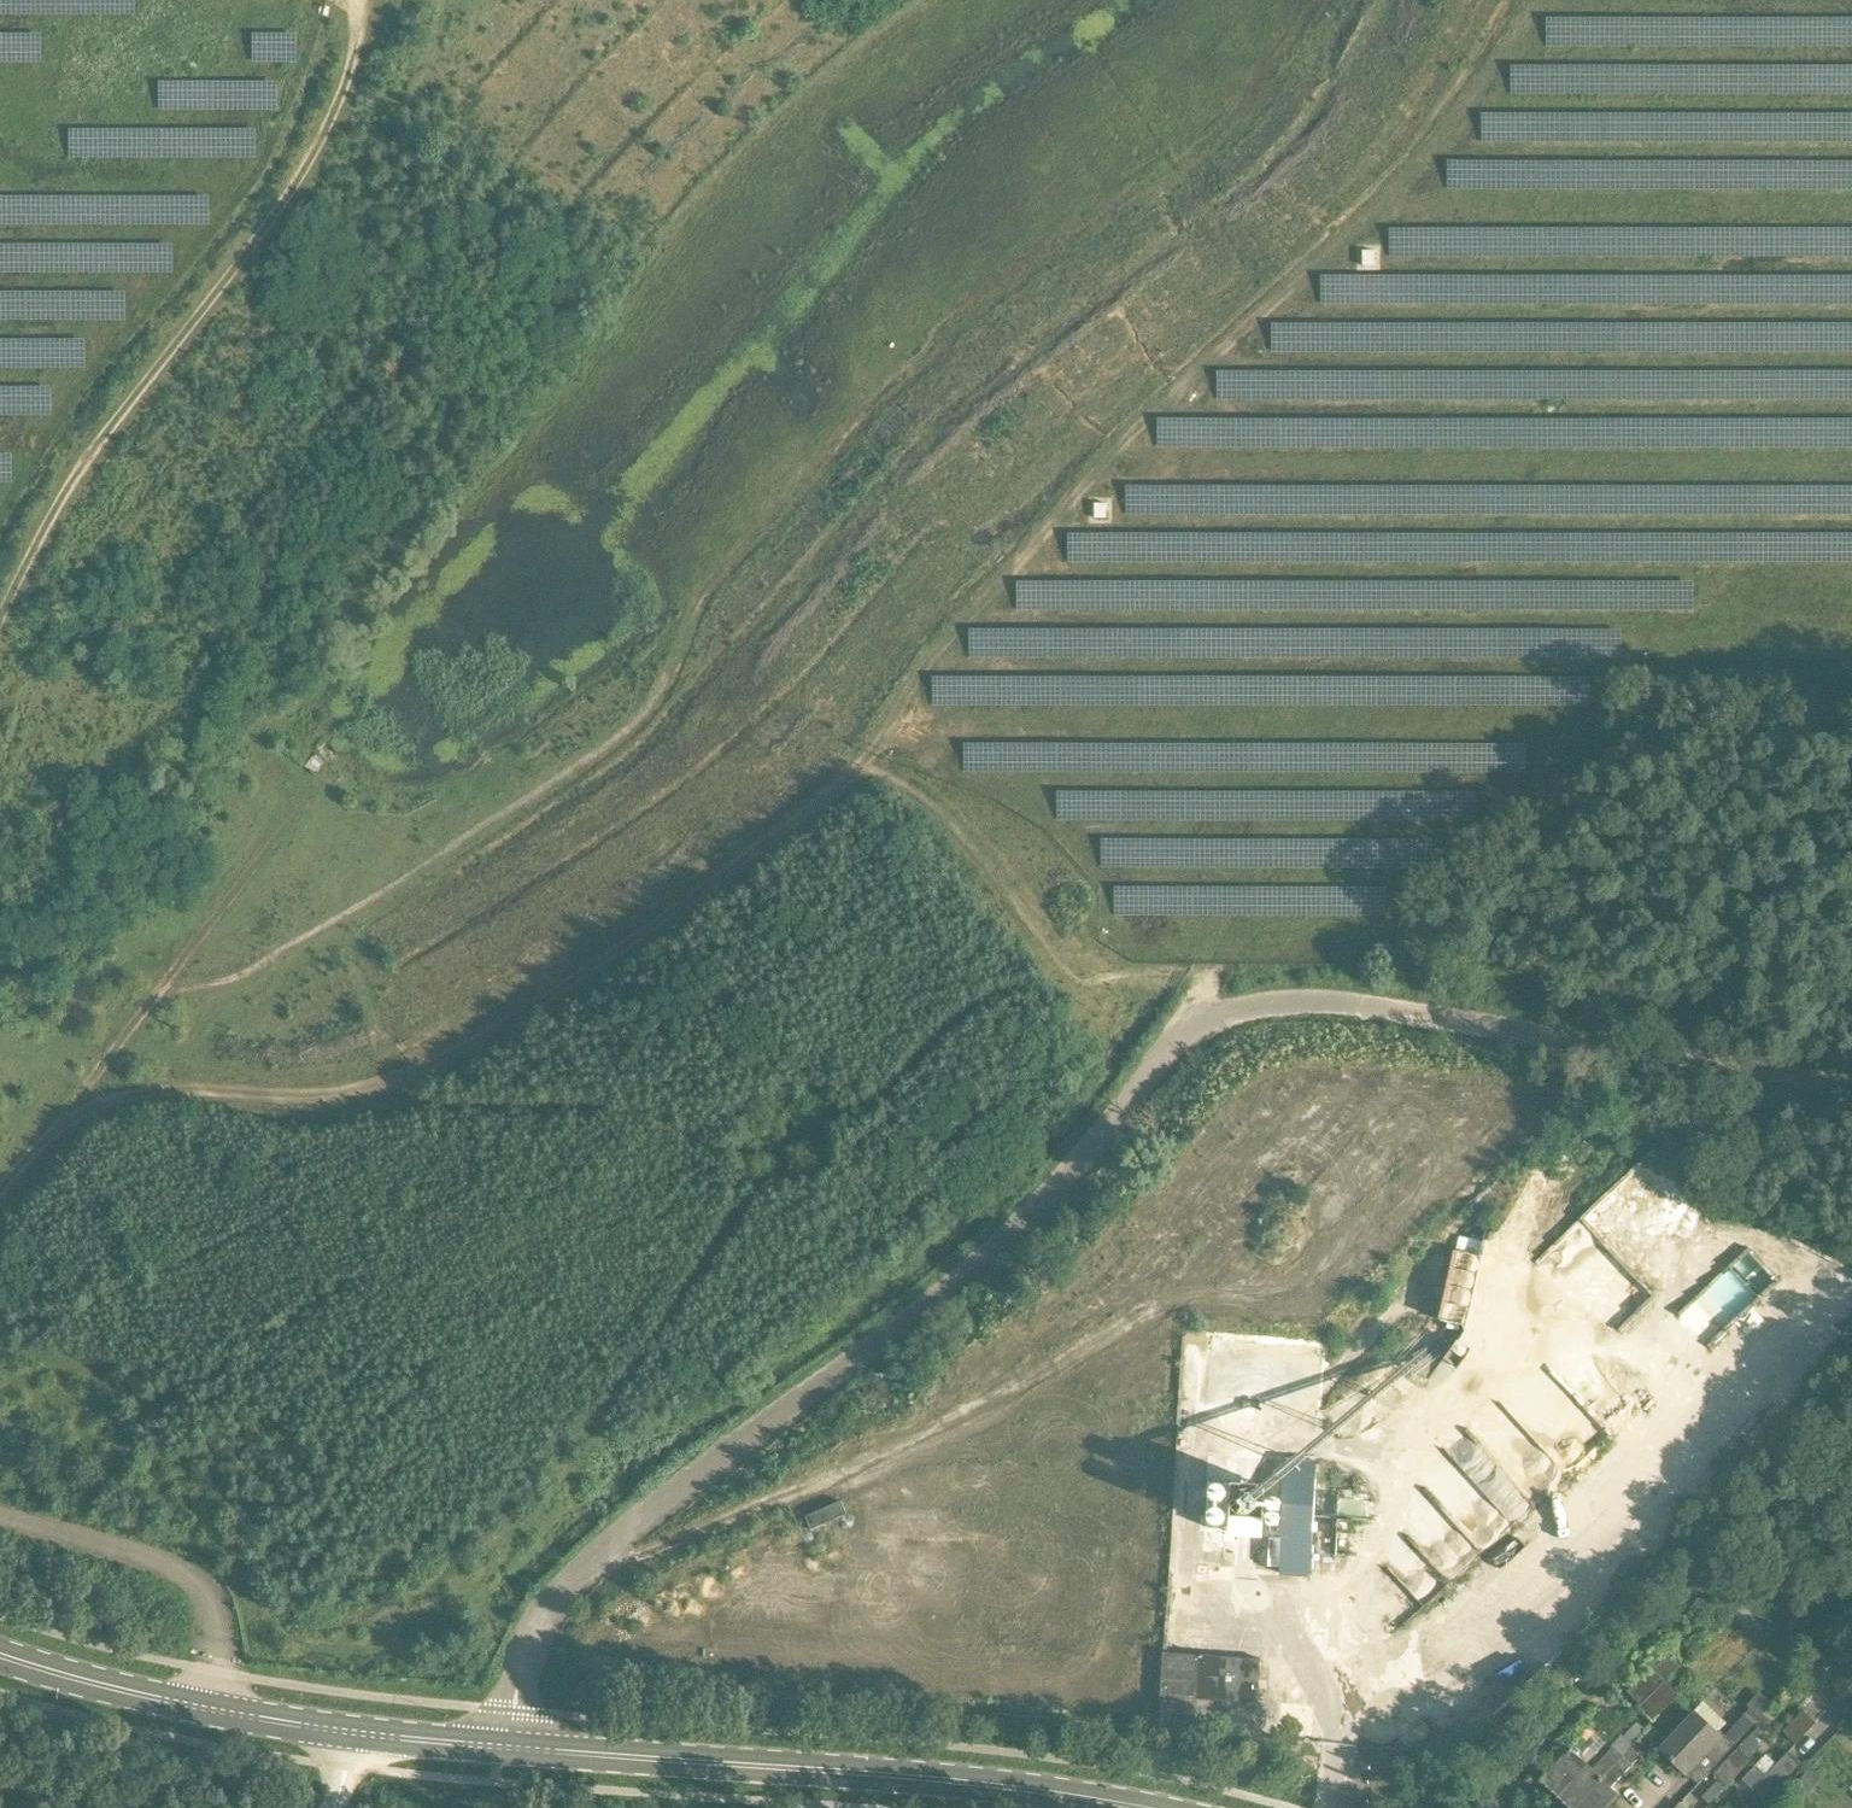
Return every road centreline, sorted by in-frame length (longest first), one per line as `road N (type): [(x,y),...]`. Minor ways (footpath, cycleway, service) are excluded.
road 1 (unclassified): [(512,1748),(518,1681),(546,1607),(595,1558),(1001,1244),(1185,1038),(1212,1024),(1284,1004),(1359,1005),(1851,1086)]
road 2 (tertiary): [(1140,1807),(978,1783),(512,1748)]
road 3 (track): [(311,794),(88,1092),(0,1193)]
road 4 (tertiary): [(355,1733),(211,1711),(0,1655)]
road 5 (tertiary): [(512,1748),(355,1733)]

